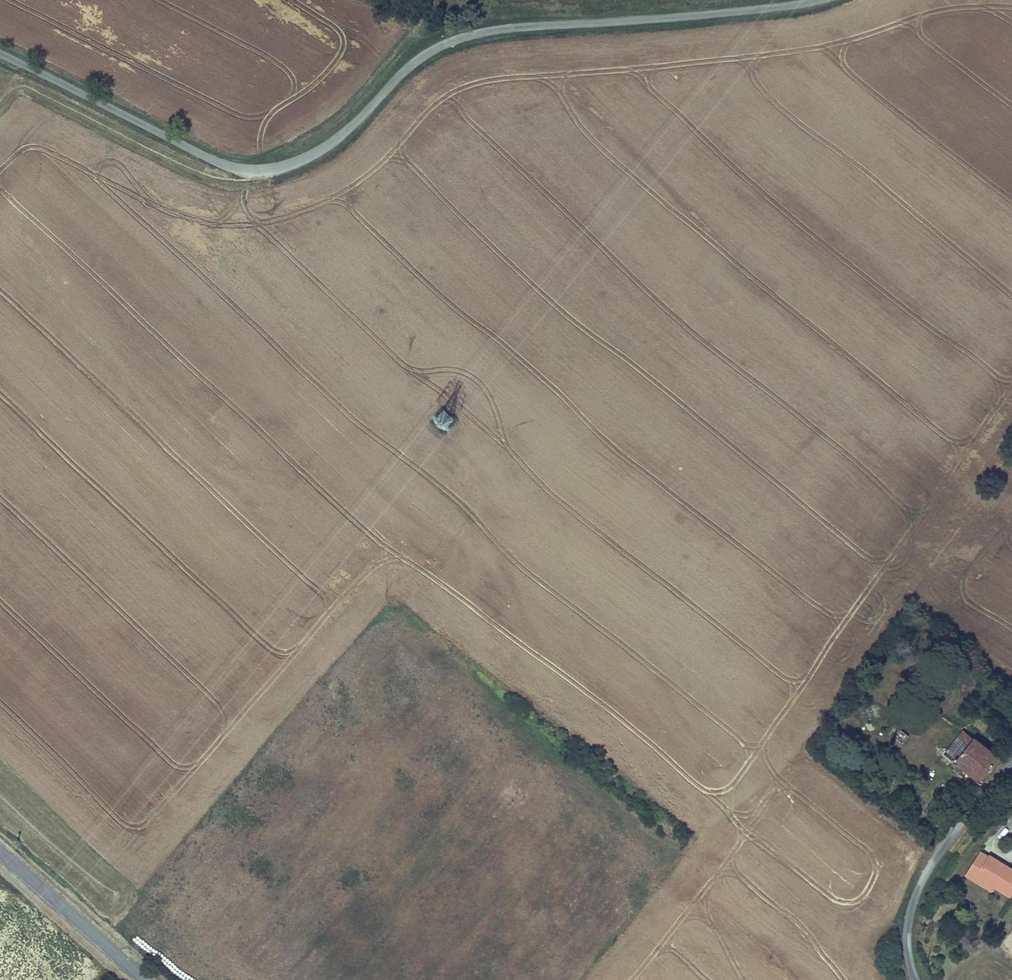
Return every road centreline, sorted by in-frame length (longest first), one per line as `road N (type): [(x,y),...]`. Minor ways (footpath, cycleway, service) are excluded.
road 1 (unclassified): [(0,57),(251,176),(280,173),(306,157),(447,36),(497,25),(804,0)]
road 2 (residential): [(915,979),(907,935),(918,890),(964,820),(1011,765)]
road 3 (tertiary): [(0,852),(145,979)]

